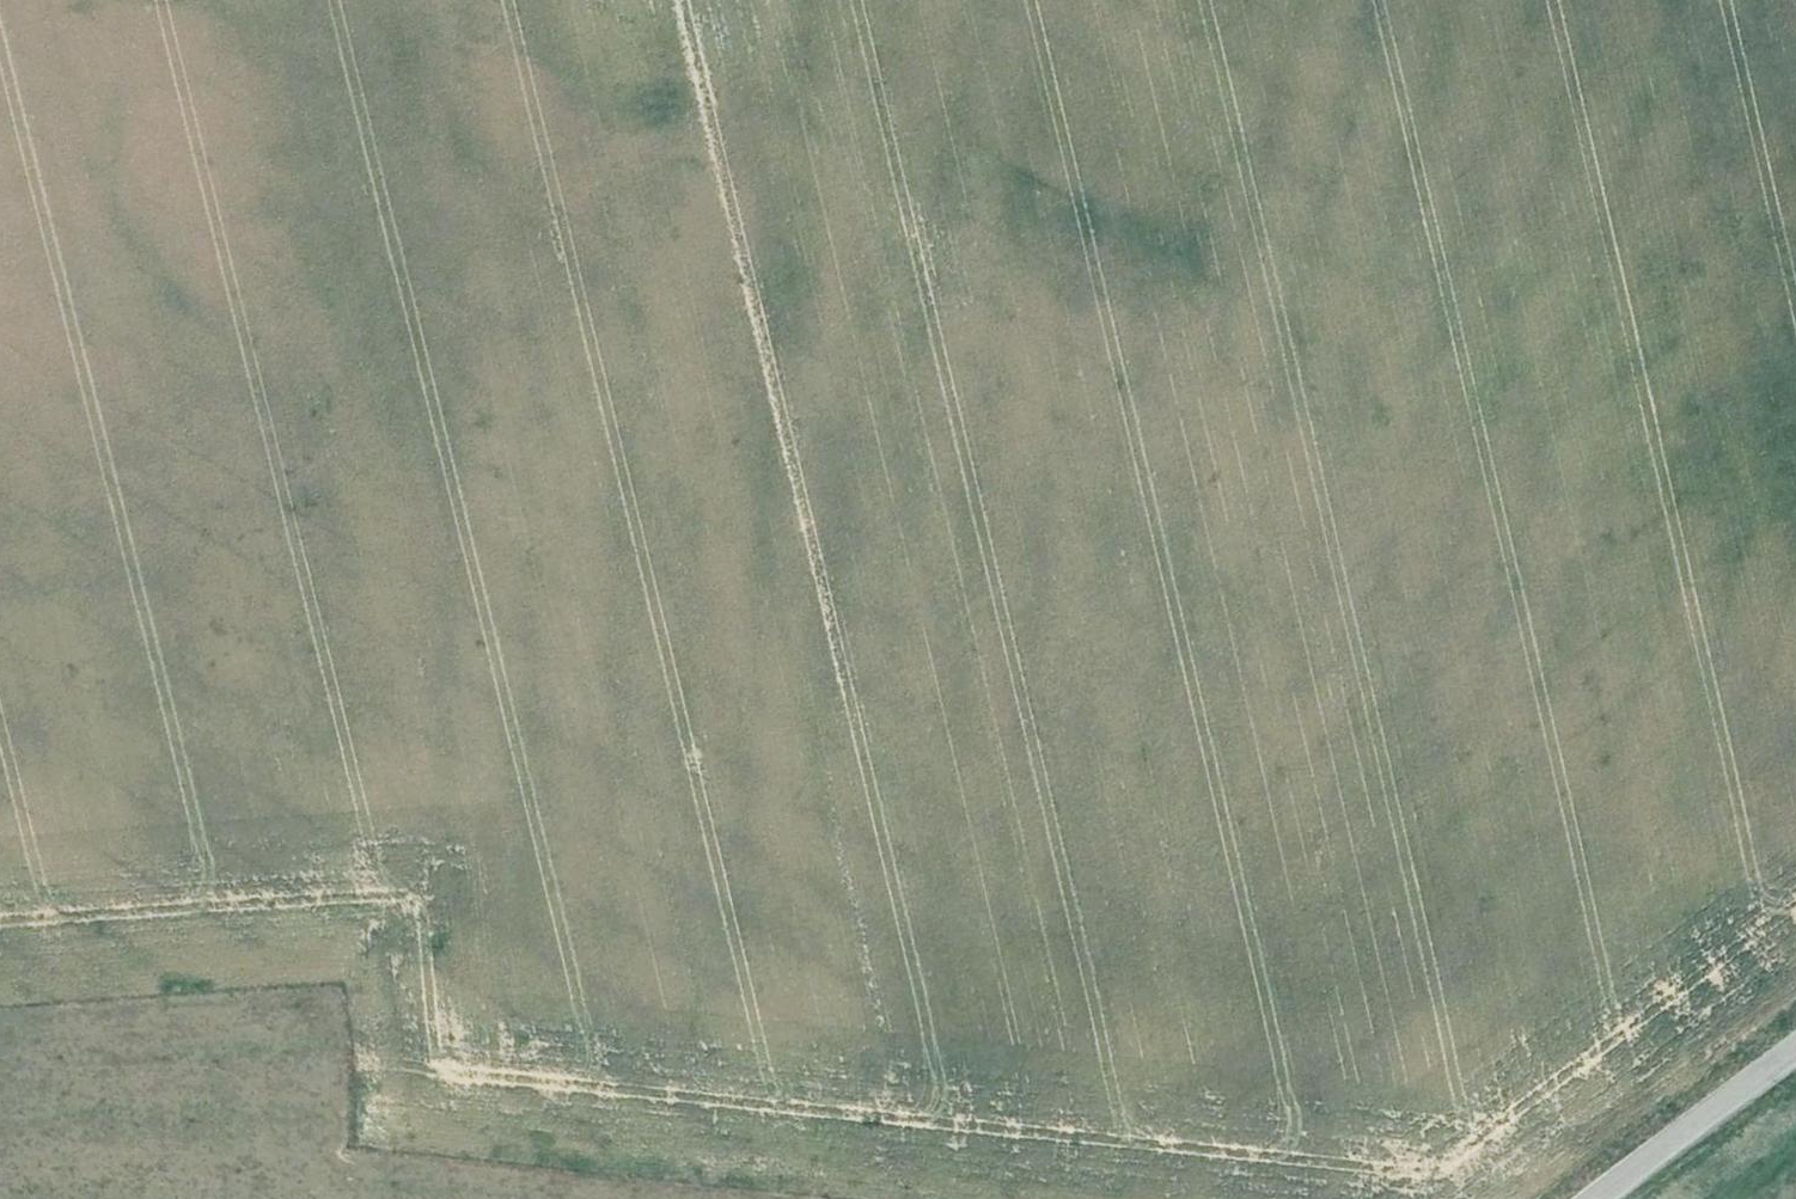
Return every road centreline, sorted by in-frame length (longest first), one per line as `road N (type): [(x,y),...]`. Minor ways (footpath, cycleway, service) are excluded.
road 1 (tertiary): [(1795,1051),(1595,1198)]

